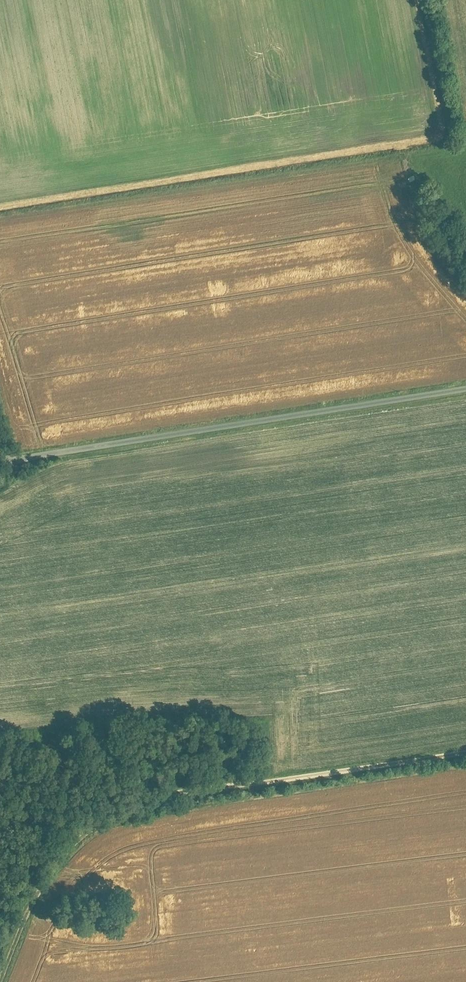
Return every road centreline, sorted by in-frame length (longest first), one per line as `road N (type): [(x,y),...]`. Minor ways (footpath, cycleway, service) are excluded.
road 1 (track): [(0,981),(50,875),(81,834),(149,800),(465,755)]
road 2 (residential): [(0,462),(465,390)]
road 3 (track): [(81,834),(59,778),(0,759)]

